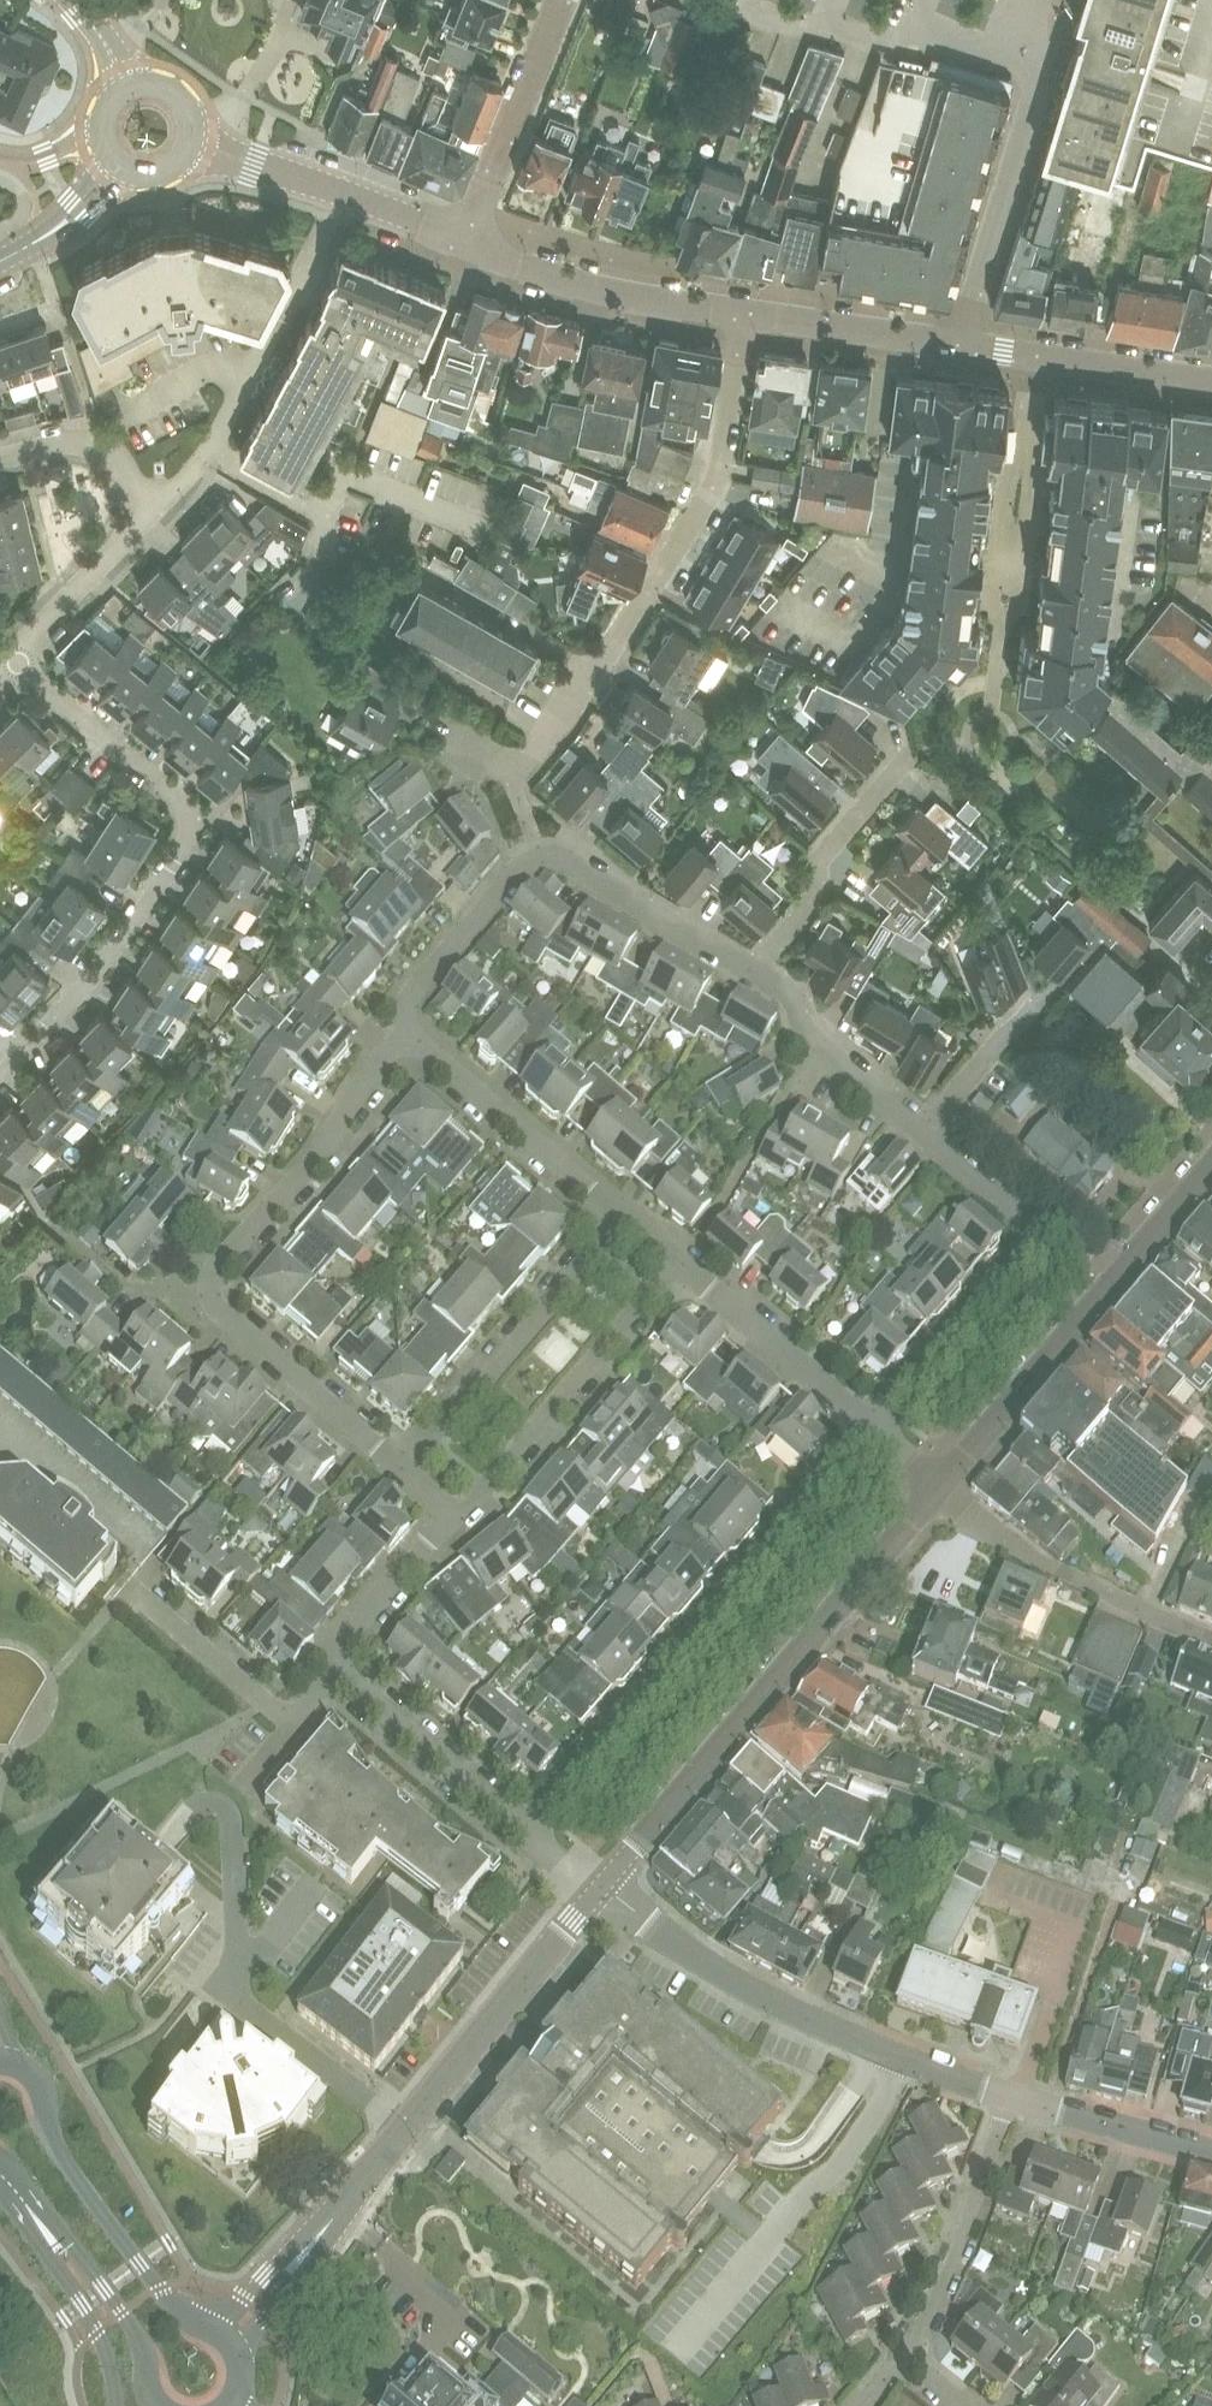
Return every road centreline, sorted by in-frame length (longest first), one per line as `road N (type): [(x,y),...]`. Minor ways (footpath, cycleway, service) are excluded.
road 1 (residential): [(437,721),(510,762),(531,754),(702,506),(721,465),(747,313)]
road 2 (residential): [(406,1469),(218,1309),(210,1280),(315,1164),(384,1052),(410,1037)]
road 3 (residential): [(0,1083),(93,989),(142,920),(188,832),(181,808),(12,662)]
road 4 (residential): [(530,1831),(874,1430)]
road 5 (tertiary): [(600,1887),(936,1485)]
road 6 (residential): [(410,1037),(409,997),(539,856),(561,856),(753,971)]
road 7 (tertiary): [(1211,381),(747,313)]
road 8 (residential): [(1012,2099),(872,2052),(736,1985),(600,1887)]
road 9 (residential): [(404,2131),(240,1998),(233,1824),(217,1803),(194,1811)]
road 10 (tertiary): [(936,1485),(1211,1159)]
road 11 (residential): [(874,1430),(1026,1241),(1017,1217),(920,1134)]
road 12 (residential): [(451,1512),(468,1506),(678,1261)]
road 13 (residential): [(406,1469),(620,1213)]
road 14 (tertiary): [(207,2324),(173,2305),(137,2261),(56,2146),(39,2082),(19,2062)]
road 15 (residential): [(1211,1636),(1032,1557),(936,1485)]
road 16 (tertiary): [(404,2131),(600,1887)]
road 17 (tertiary): [(467,244),(185,142)]
road 18 (tertiary): [(0,2161),(75,2247),(138,2338),(160,2405)]
road 19 (tertiary): [(747,313),(599,288),(467,244)]
road 20 (residential): [(915,2363),(1012,2099)]
road 21 (residential): [(410,1037),(620,1213)]
road 22 (residential): [(343,1675),(299,1718),(282,1717),(138,1594)]
road 23 (residential): [(753,971),(814,901),(818,863),(905,762)]
road 24 (residential): [(467,244),(564,0)]
road 25 (residential): [(874,1430),(678,1261)]
road 26 (tertiary): [(0,2190),(97,2333),(116,2405)]
road 27 (residential): [(530,1831),(343,1675)]
road 28 (residential): [(920,1134),(802,1030),(790,992),(753,971)]
road 29 (residential): [(1211,2153),(1012,2099)]
road 30 (residential): [(12,662),(128,538),(137,504)]
road 31 (residential): [(343,1675),(339,1655),(351,1630),(451,1512)]
road 32 (residential): [(137,504),(125,471),(94,448),(59,446),(0,460)]
road 33 (residential): [(920,1134),(1022,1013)]
road 34 (tertiary): [(0,261),(65,223),(121,163)]
road 35 (tertiary): [(327,2227),(207,2324)]
road 36 (tertiary): [(240,2353),(327,2227)]
road 37 (tertiary): [(327,2227),(404,2131)]

